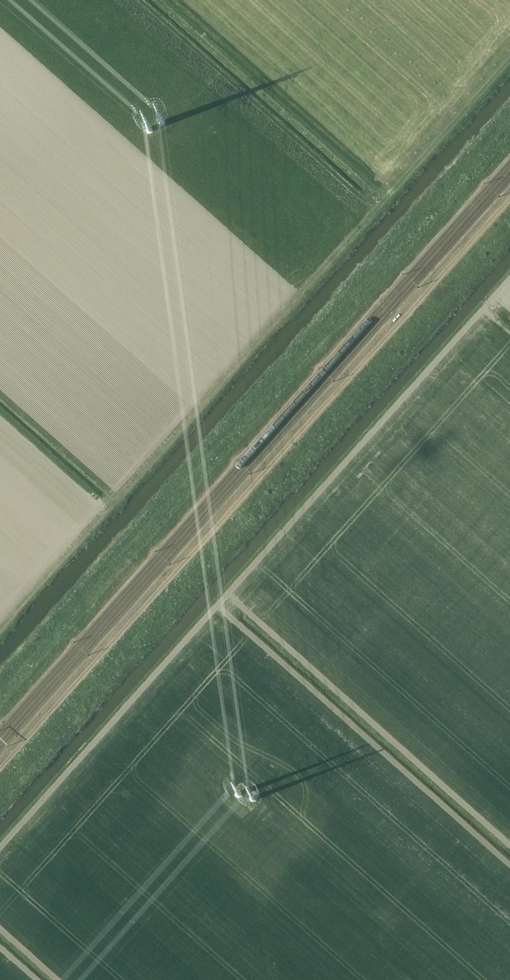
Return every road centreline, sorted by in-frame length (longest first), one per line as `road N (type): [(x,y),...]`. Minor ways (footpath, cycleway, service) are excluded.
road 1 (track): [(0,768),(509,198)]
road 2 (track): [(0,712),(509,144)]

